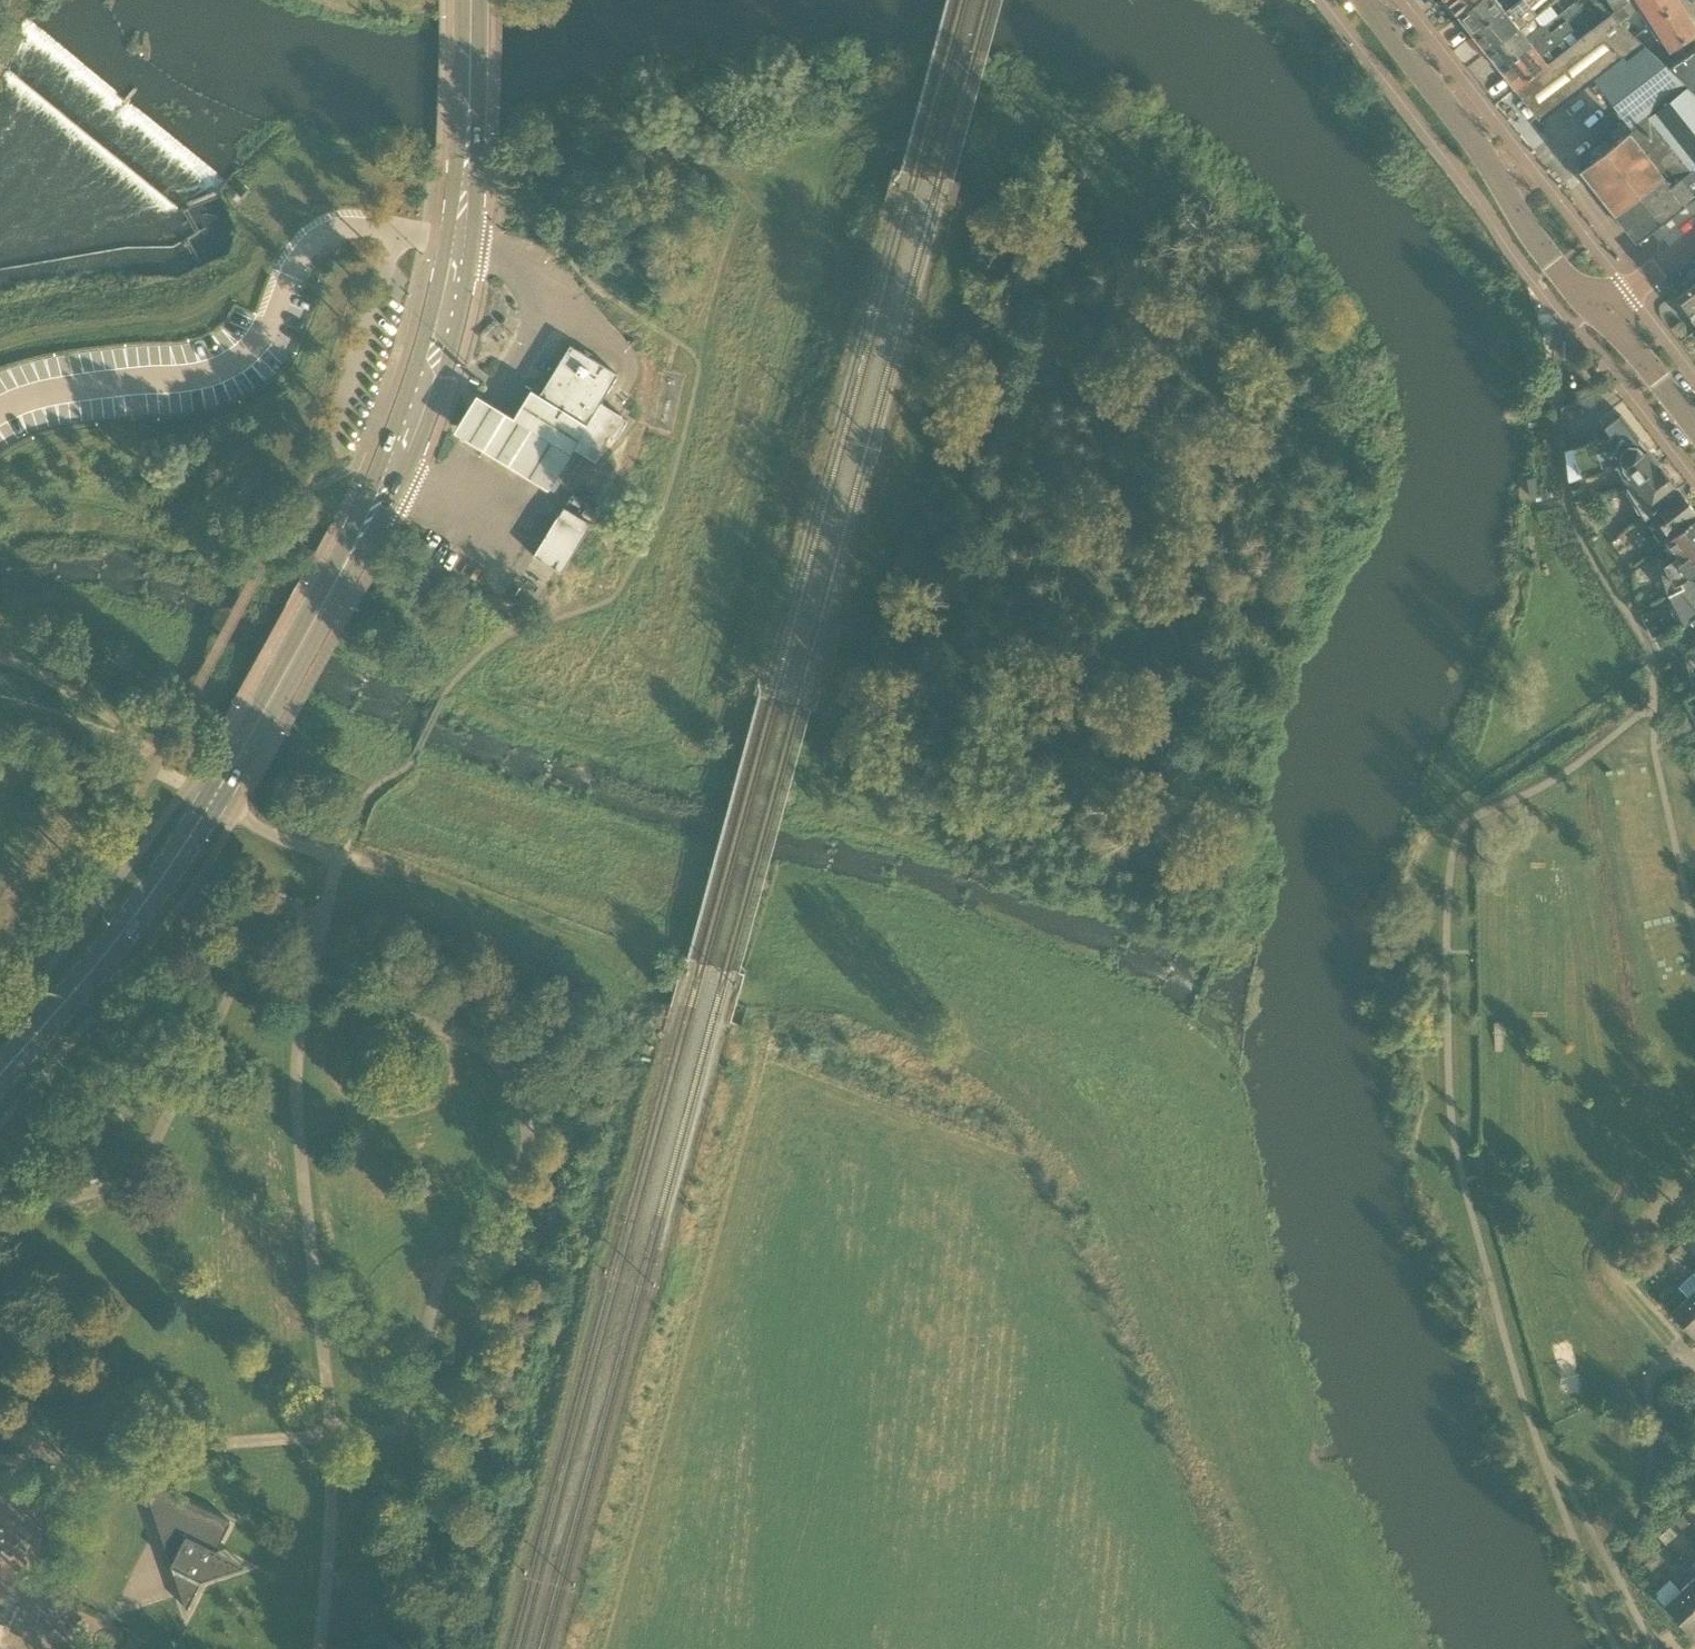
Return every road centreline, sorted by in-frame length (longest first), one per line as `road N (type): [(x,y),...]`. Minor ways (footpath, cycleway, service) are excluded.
road 1 (secondary): [(0,1077),(114,944),(194,833),(388,481),(453,285),(467,186),(471,0)]
road 2 (track): [(746,1011),(635,981),(446,890),(340,856)]
road 3 (tertiary): [(1600,313),(1530,235),(1474,140),(1364,0)]
road 4 (track): [(0,659),(161,749)]
road 5 (tertiary): [(1694,425),(1600,313)]
road 6 (residential): [(1600,313),(1694,239)]

